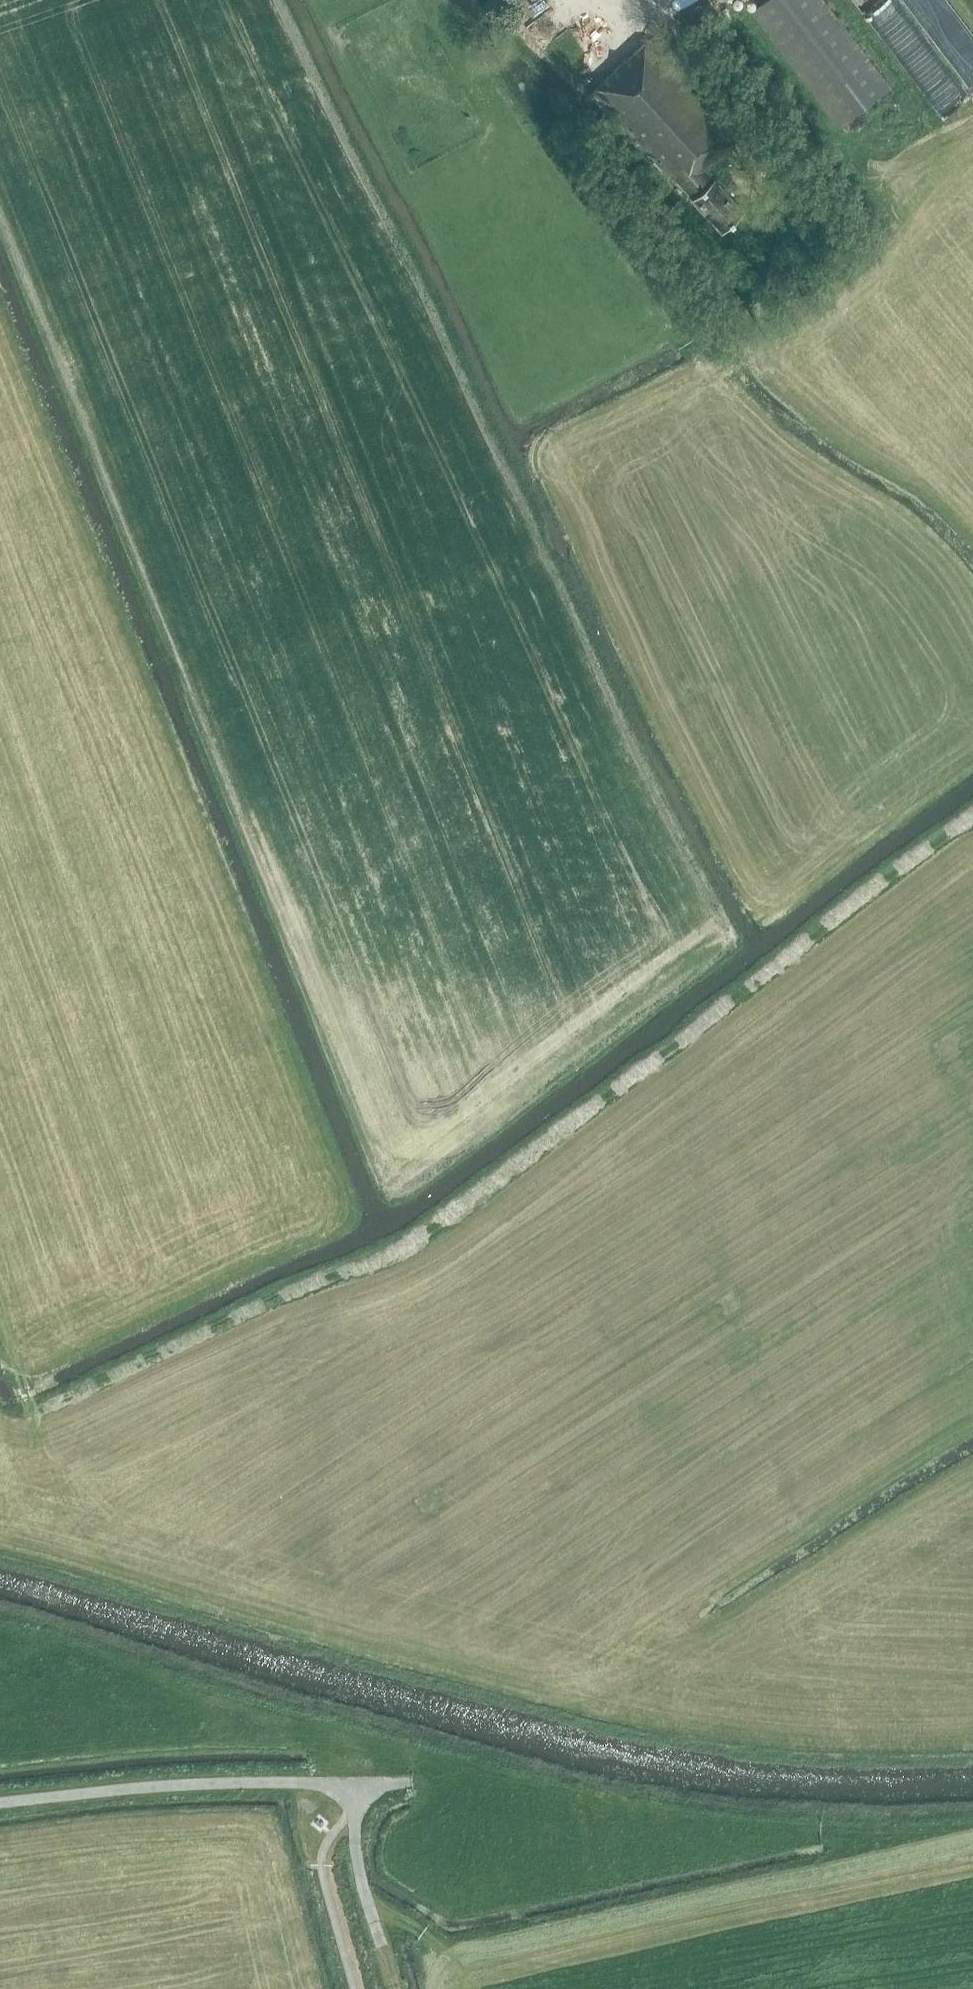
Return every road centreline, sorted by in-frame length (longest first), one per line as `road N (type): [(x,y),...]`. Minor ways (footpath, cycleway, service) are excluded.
road 1 (unclassified): [(0,1803),(193,1784),(321,1784),(355,1811),(355,1845),(381,1947)]

